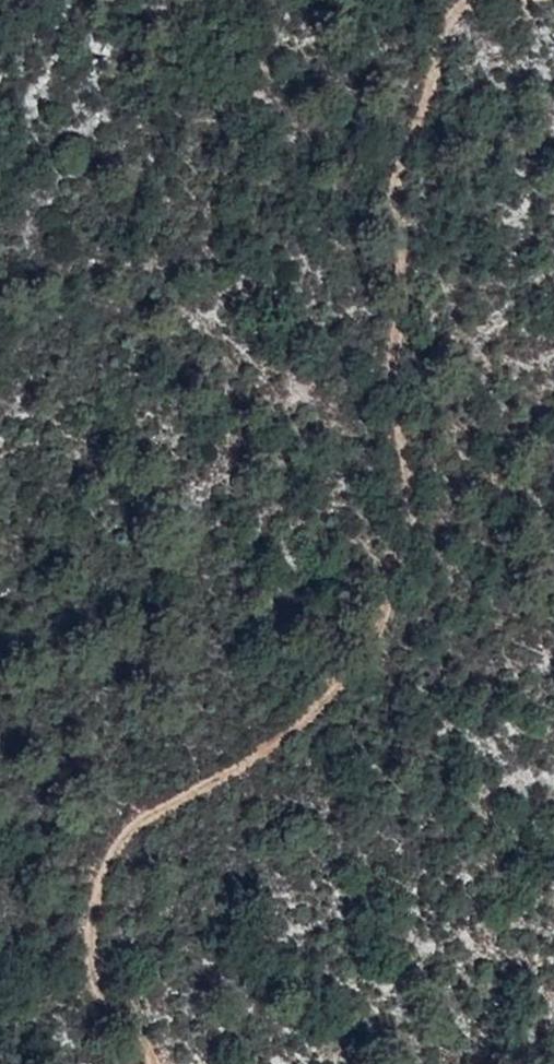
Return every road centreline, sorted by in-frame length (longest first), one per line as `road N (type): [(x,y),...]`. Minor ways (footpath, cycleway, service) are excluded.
road 1 (track): [(475,0),(431,69),(403,213),(395,555),(368,620),(342,679),(264,755),(134,832),(106,878),(97,925),(108,977),(153,1063)]

